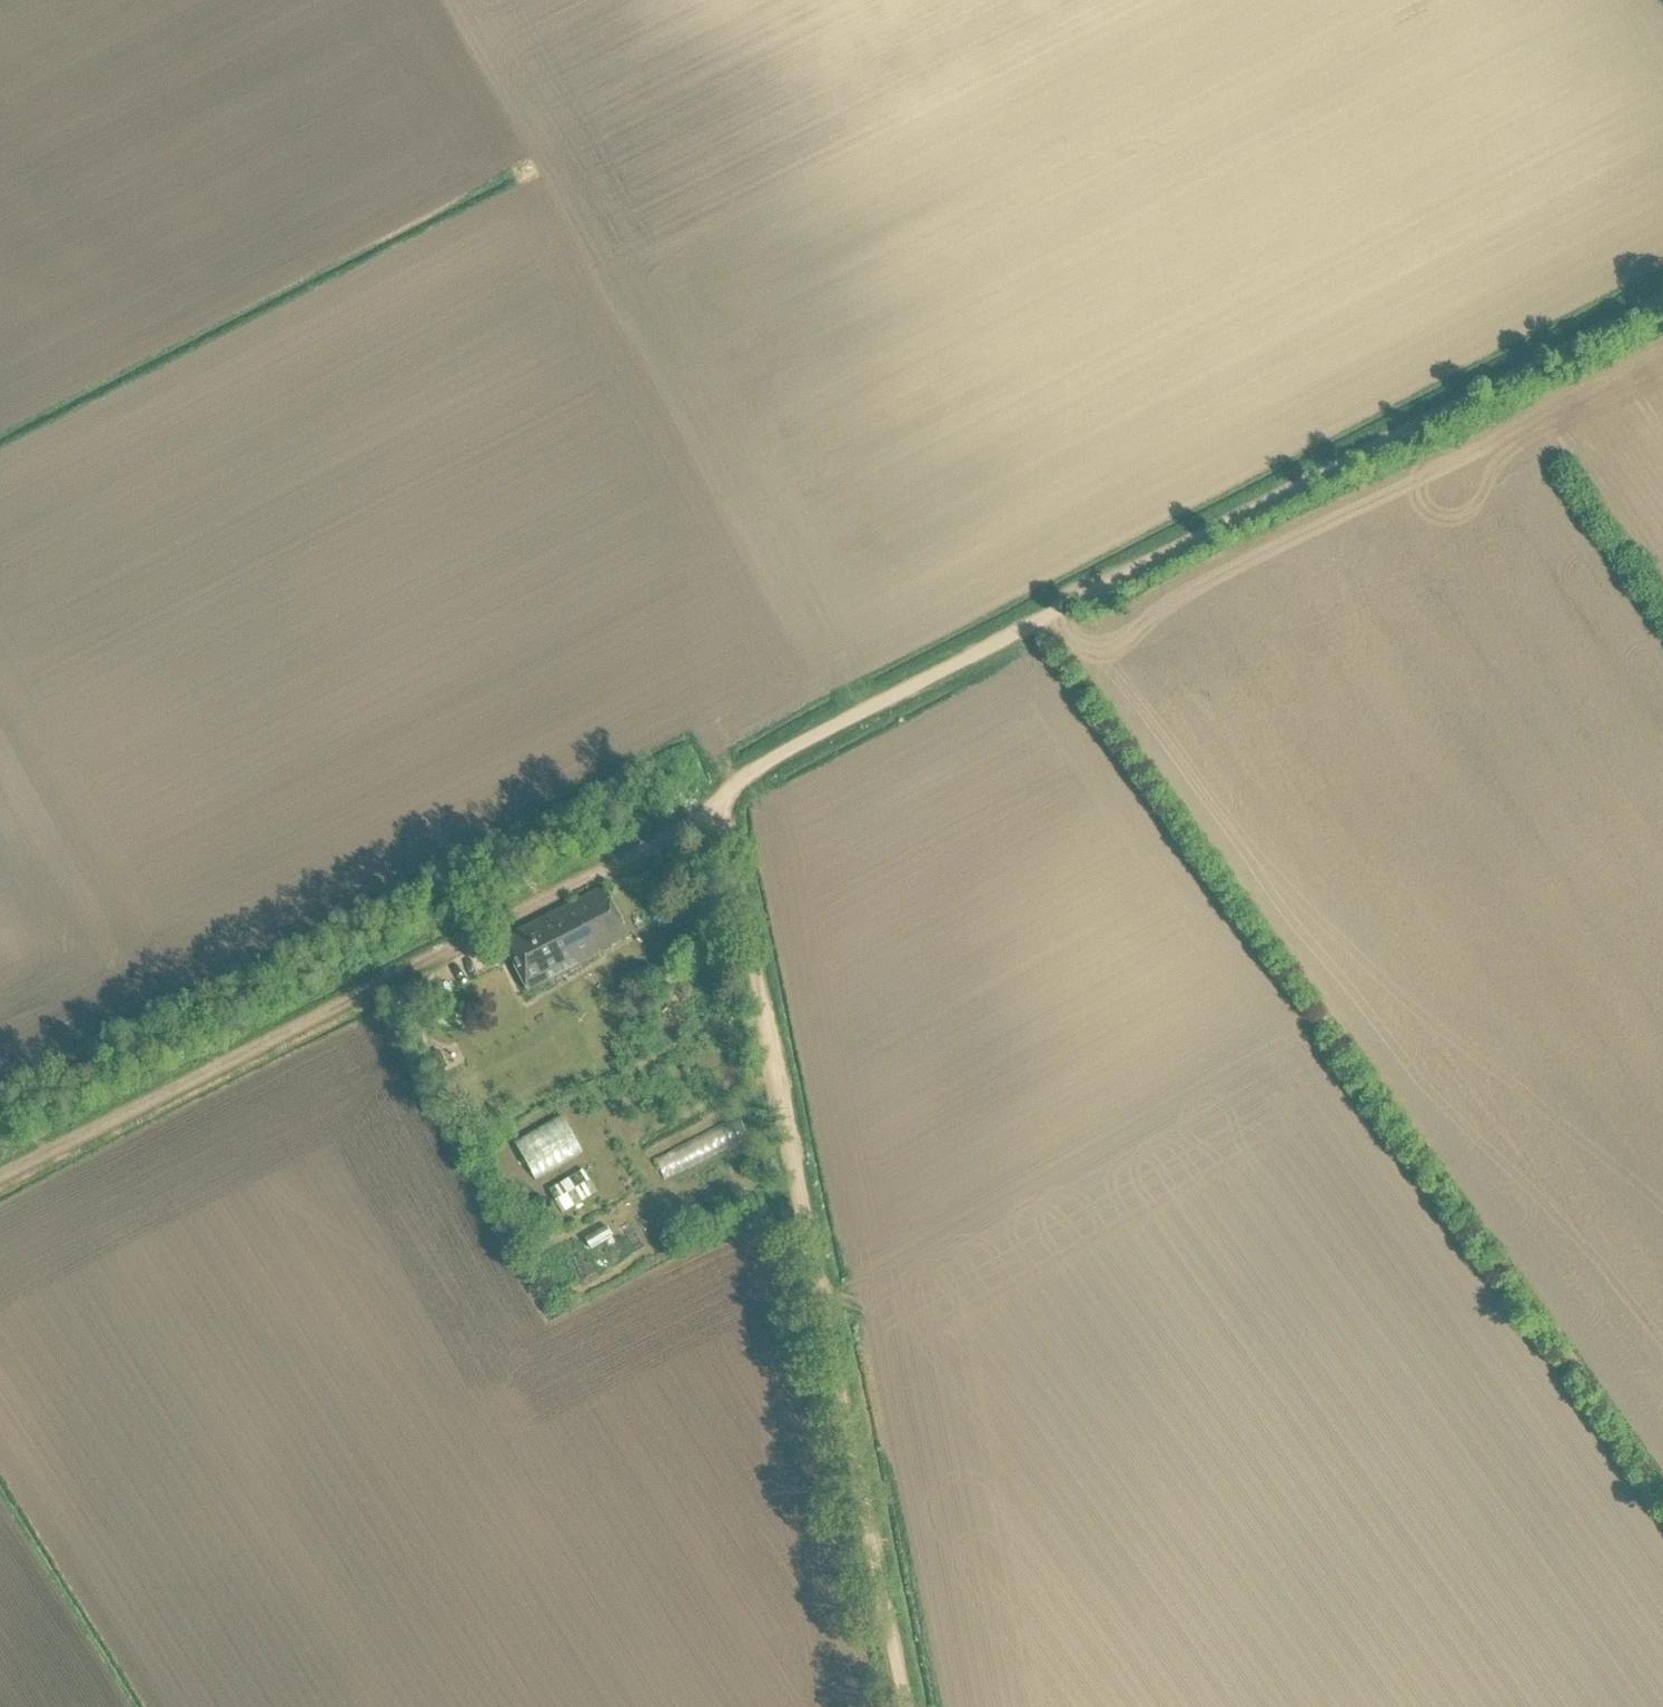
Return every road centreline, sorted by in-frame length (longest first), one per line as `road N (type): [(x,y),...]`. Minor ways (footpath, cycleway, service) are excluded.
road 1 (track): [(905,1706),(716,811),(647,852),(0,1173)]
road 2 (unclassified): [(716,811),(758,766),(1662,302)]

